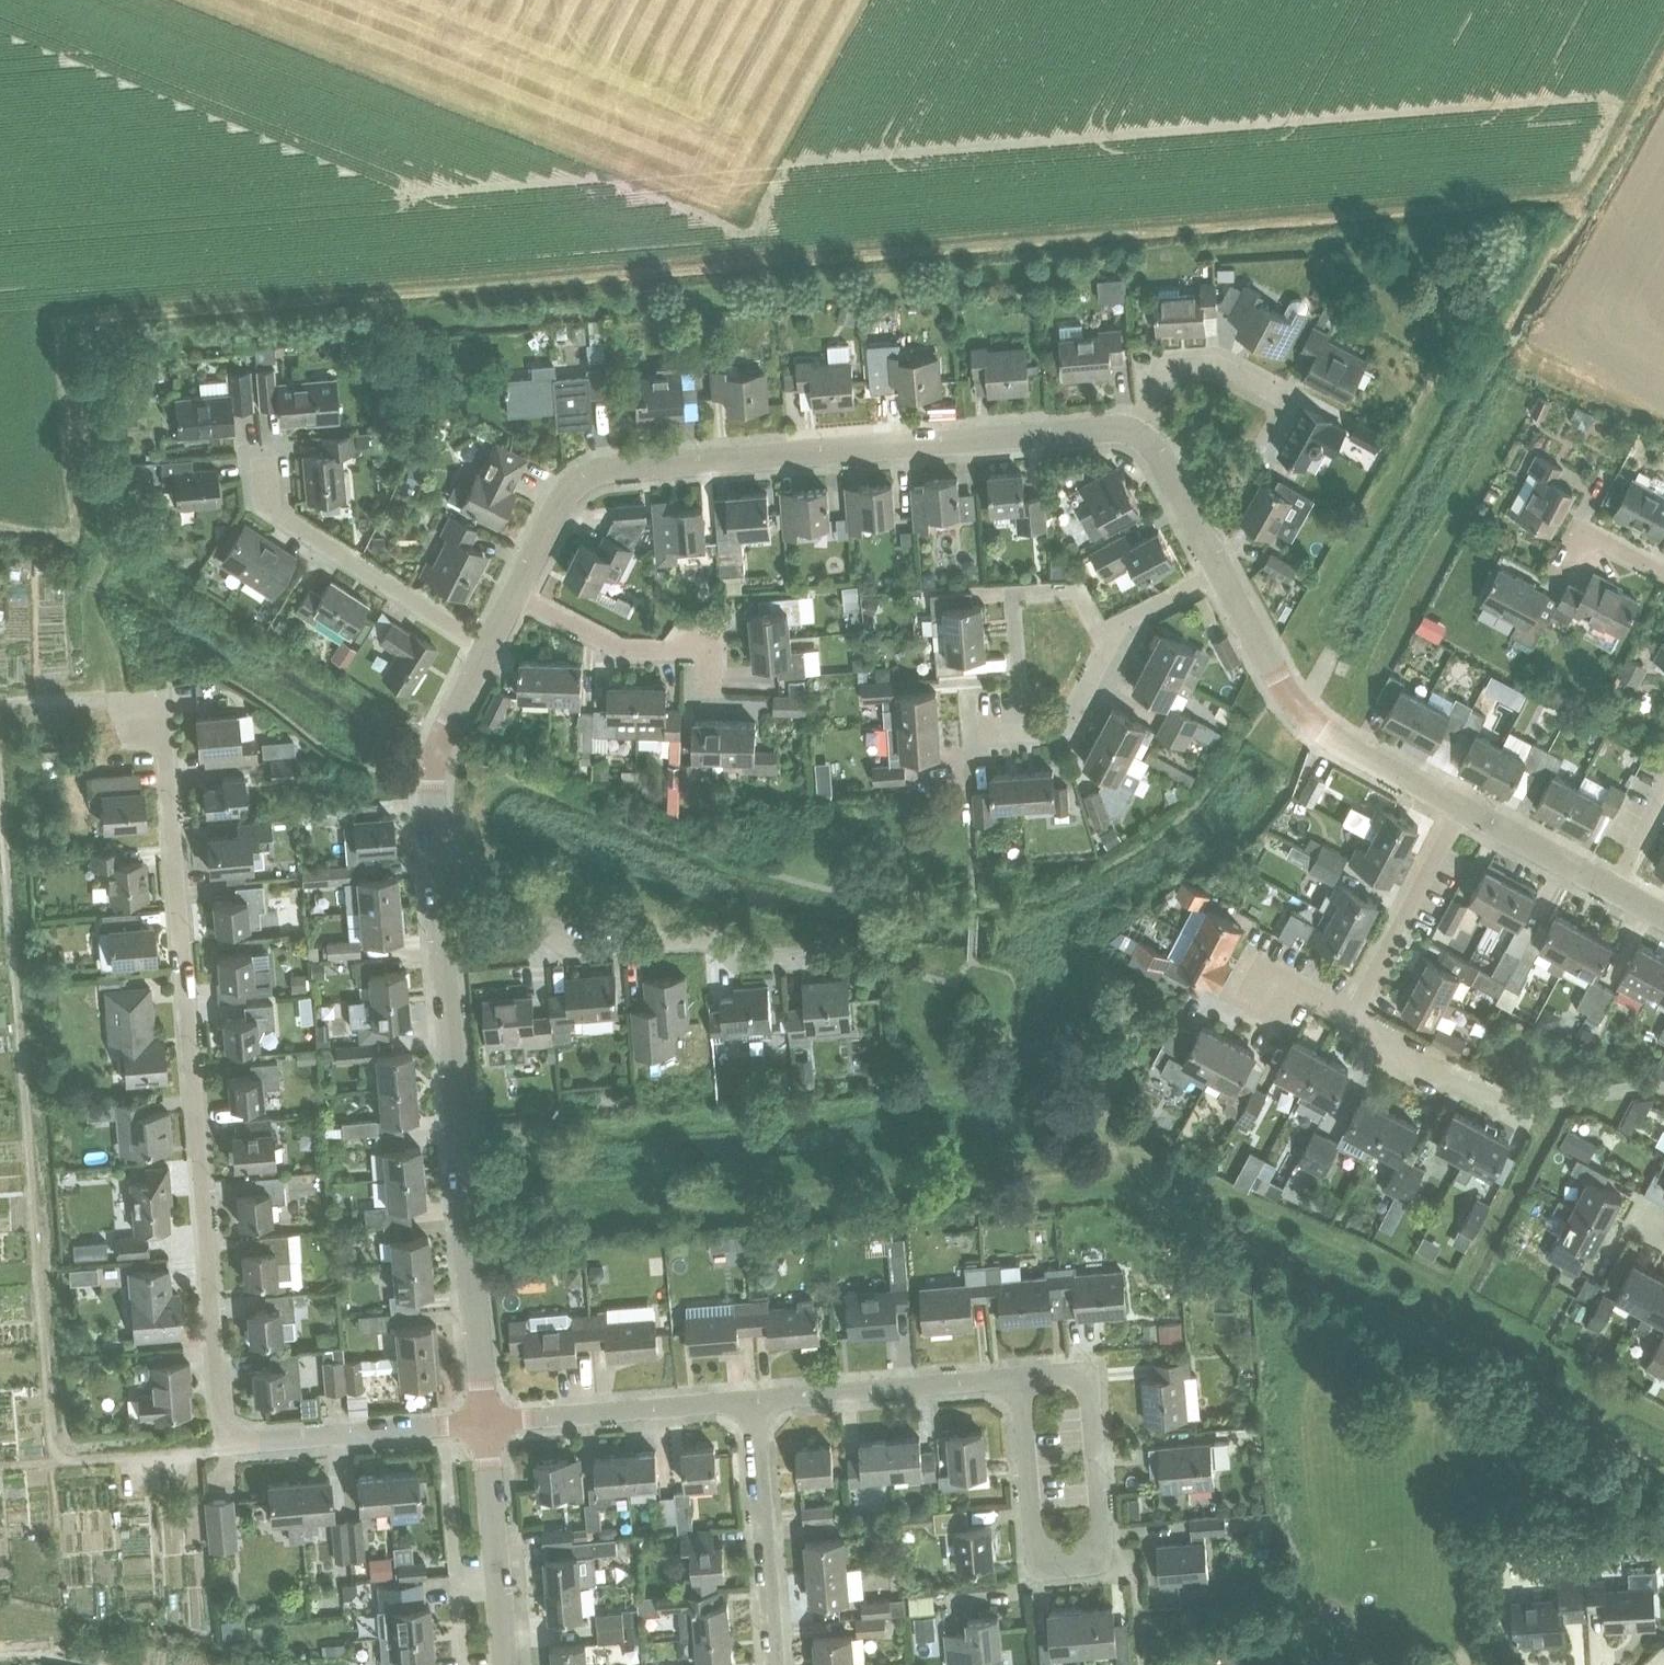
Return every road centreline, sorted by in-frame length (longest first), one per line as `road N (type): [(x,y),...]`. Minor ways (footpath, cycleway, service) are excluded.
road 1 (residential): [(236,1446),(163,713)]
road 2 (residential): [(1141,433),(605,473),(576,491),(520,594)]
road 3 (residential): [(494,1425),(451,940)]
road 4 (residential): [(805,963),(749,964),(714,939),(581,946),(544,928),(451,940)]
road 5 (residential): [(1467,810),(1306,714),(1226,569)]
road 6 (residential): [(1663,1091),(1513,1110),(1354,1024)]
road 7 (residential): [(1019,1380),(1086,1377),(1096,1387),(1110,1543),(1098,1560),(1062,1565),(1037,1547)]
road 8 (residential): [(991,738),(1061,732),(1107,633),(1226,569)]
road 9 (residential): [(493,650),(275,508),(272,459)]
road 10 (residential): [(451,940),(433,781),(439,744),(493,650)]
road 11 (residential): [(752,1398),(1019,1380)]
road 12 (residential): [(776,1664),(752,1398)]
road 13 (residential): [(494,1425),(752,1398)]
road 14 (residential): [(236,1446),(494,1425)]
road 15 (residential): [(716,686),(716,651),(628,651),(520,594)]
road 16 (residential): [(1354,1024),(1467,810)]
road 17 (residential): [(513,1664),(494,1425)]
road 18 (residential): [(1293,405),(1219,365),(1175,367),(1149,393),(1141,433)]
road 19 (residential): [(1625,891),(1467,810)]
road 20 (residential): [(1037,1547),(1019,1380)]
road 21 (residential): [(1226,569),(1157,446),(1141,433)]
road 22 (residential): [(1663,576),(1593,538),(1576,540),(1561,574)]

